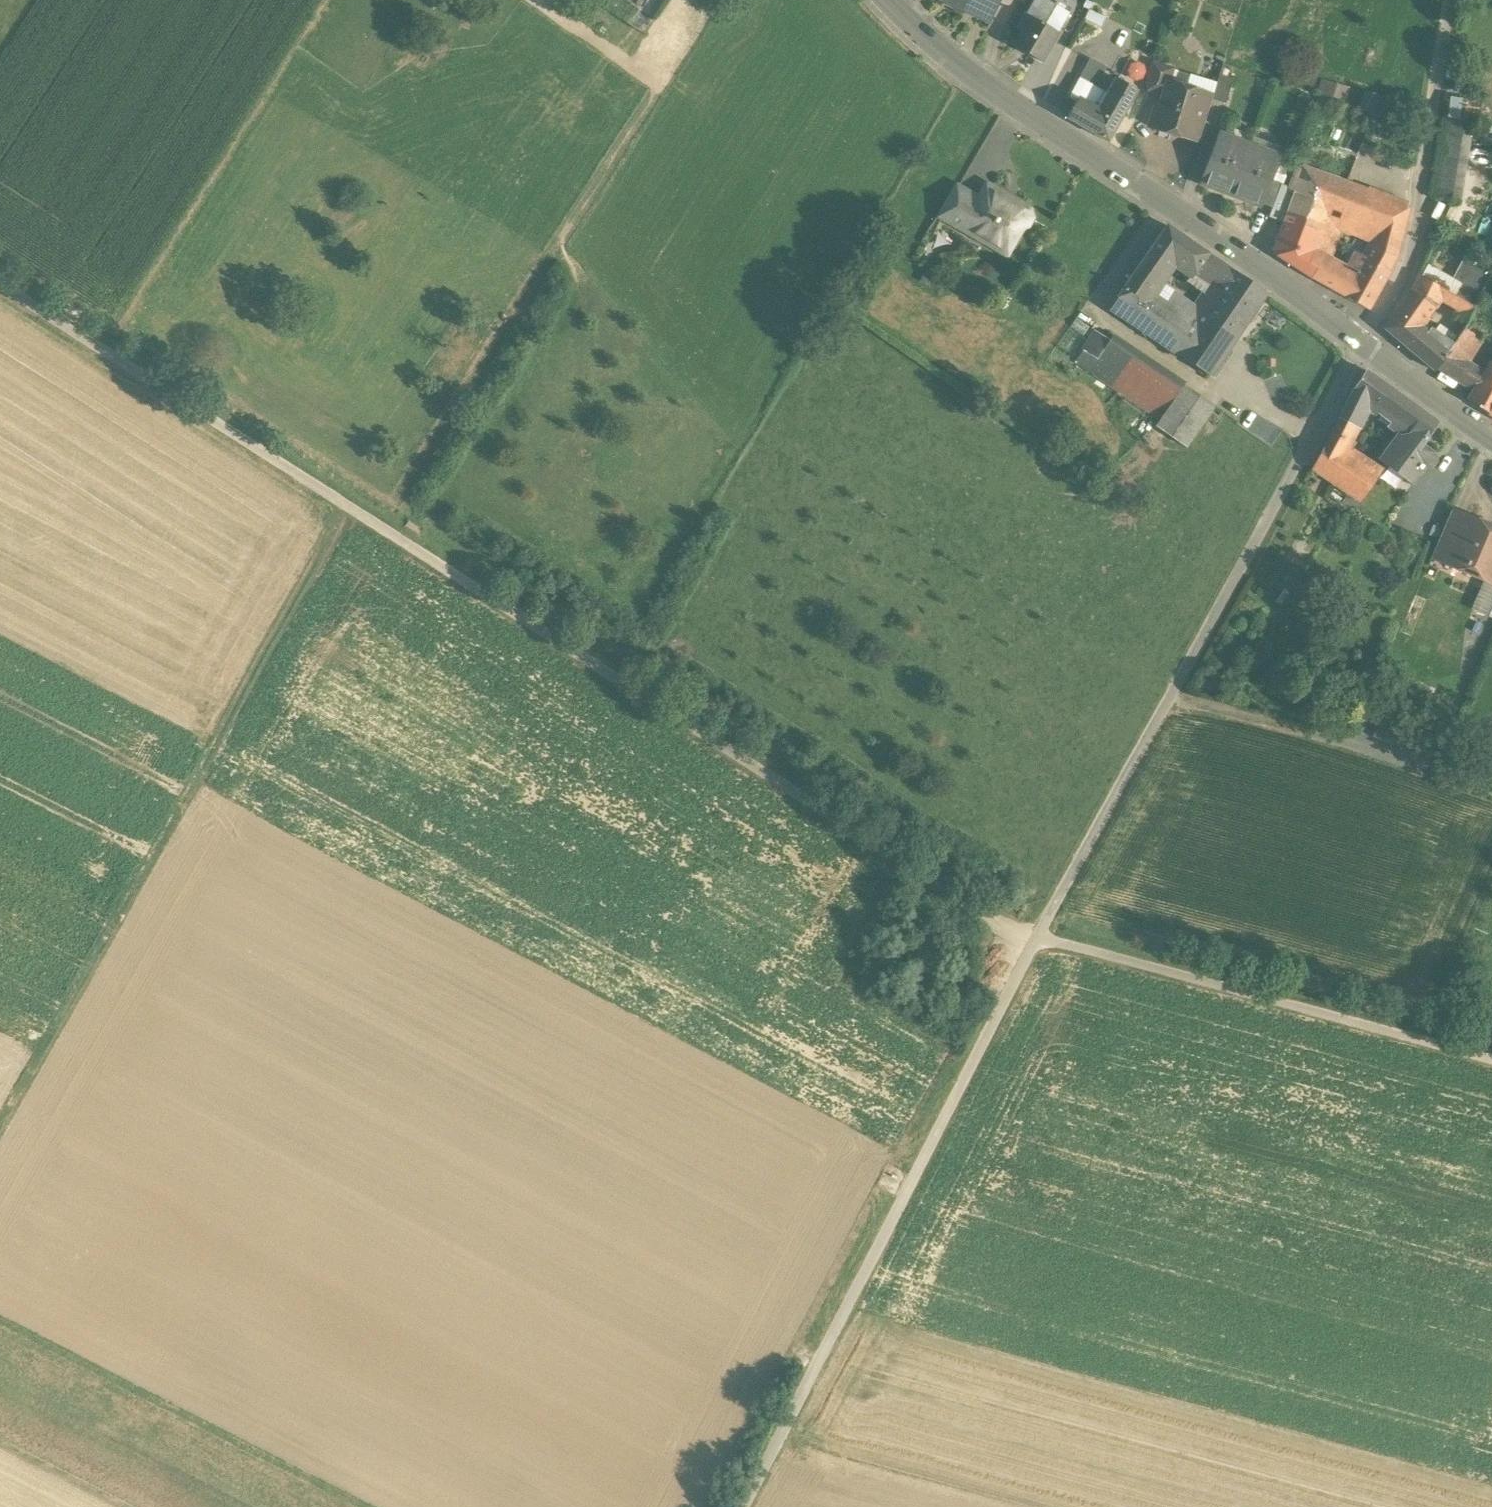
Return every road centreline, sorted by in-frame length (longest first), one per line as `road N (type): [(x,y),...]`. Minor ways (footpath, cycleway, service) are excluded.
road 1 (track): [(0,286),(893,859),(1037,939)]
road 2 (unclassified): [(1491,443),(975,84),(888,0)]
road 3 (track): [(347,508),(0,1127)]
road 4 (track): [(1037,939),(744,1506)]
road 5 (track): [(1299,464),(1037,939)]
road 6 (track): [(1037,939),(1491,1060)]

